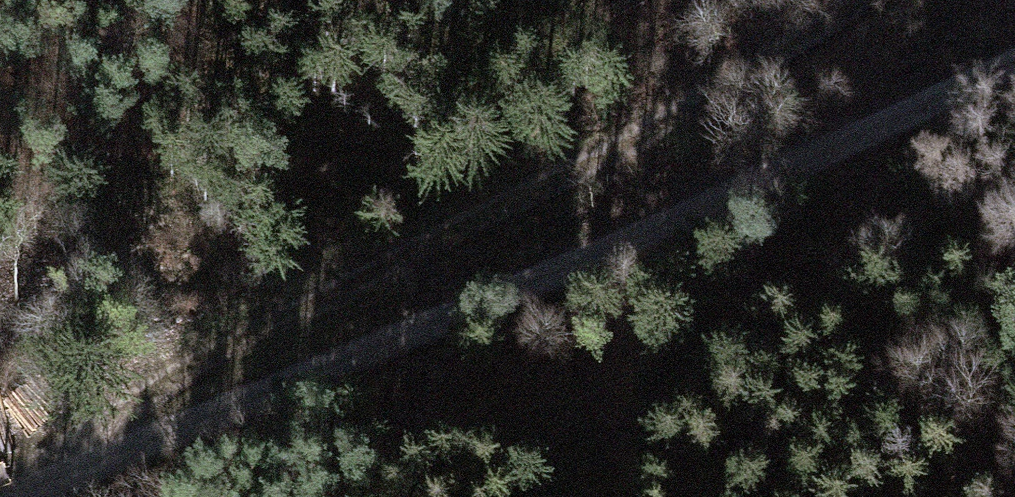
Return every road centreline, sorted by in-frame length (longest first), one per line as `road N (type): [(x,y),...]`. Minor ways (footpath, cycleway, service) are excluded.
road 1 (track): [(1014,65),(20,496)]
road 2 (track): [(859,0),(132,401),(0,496)]

